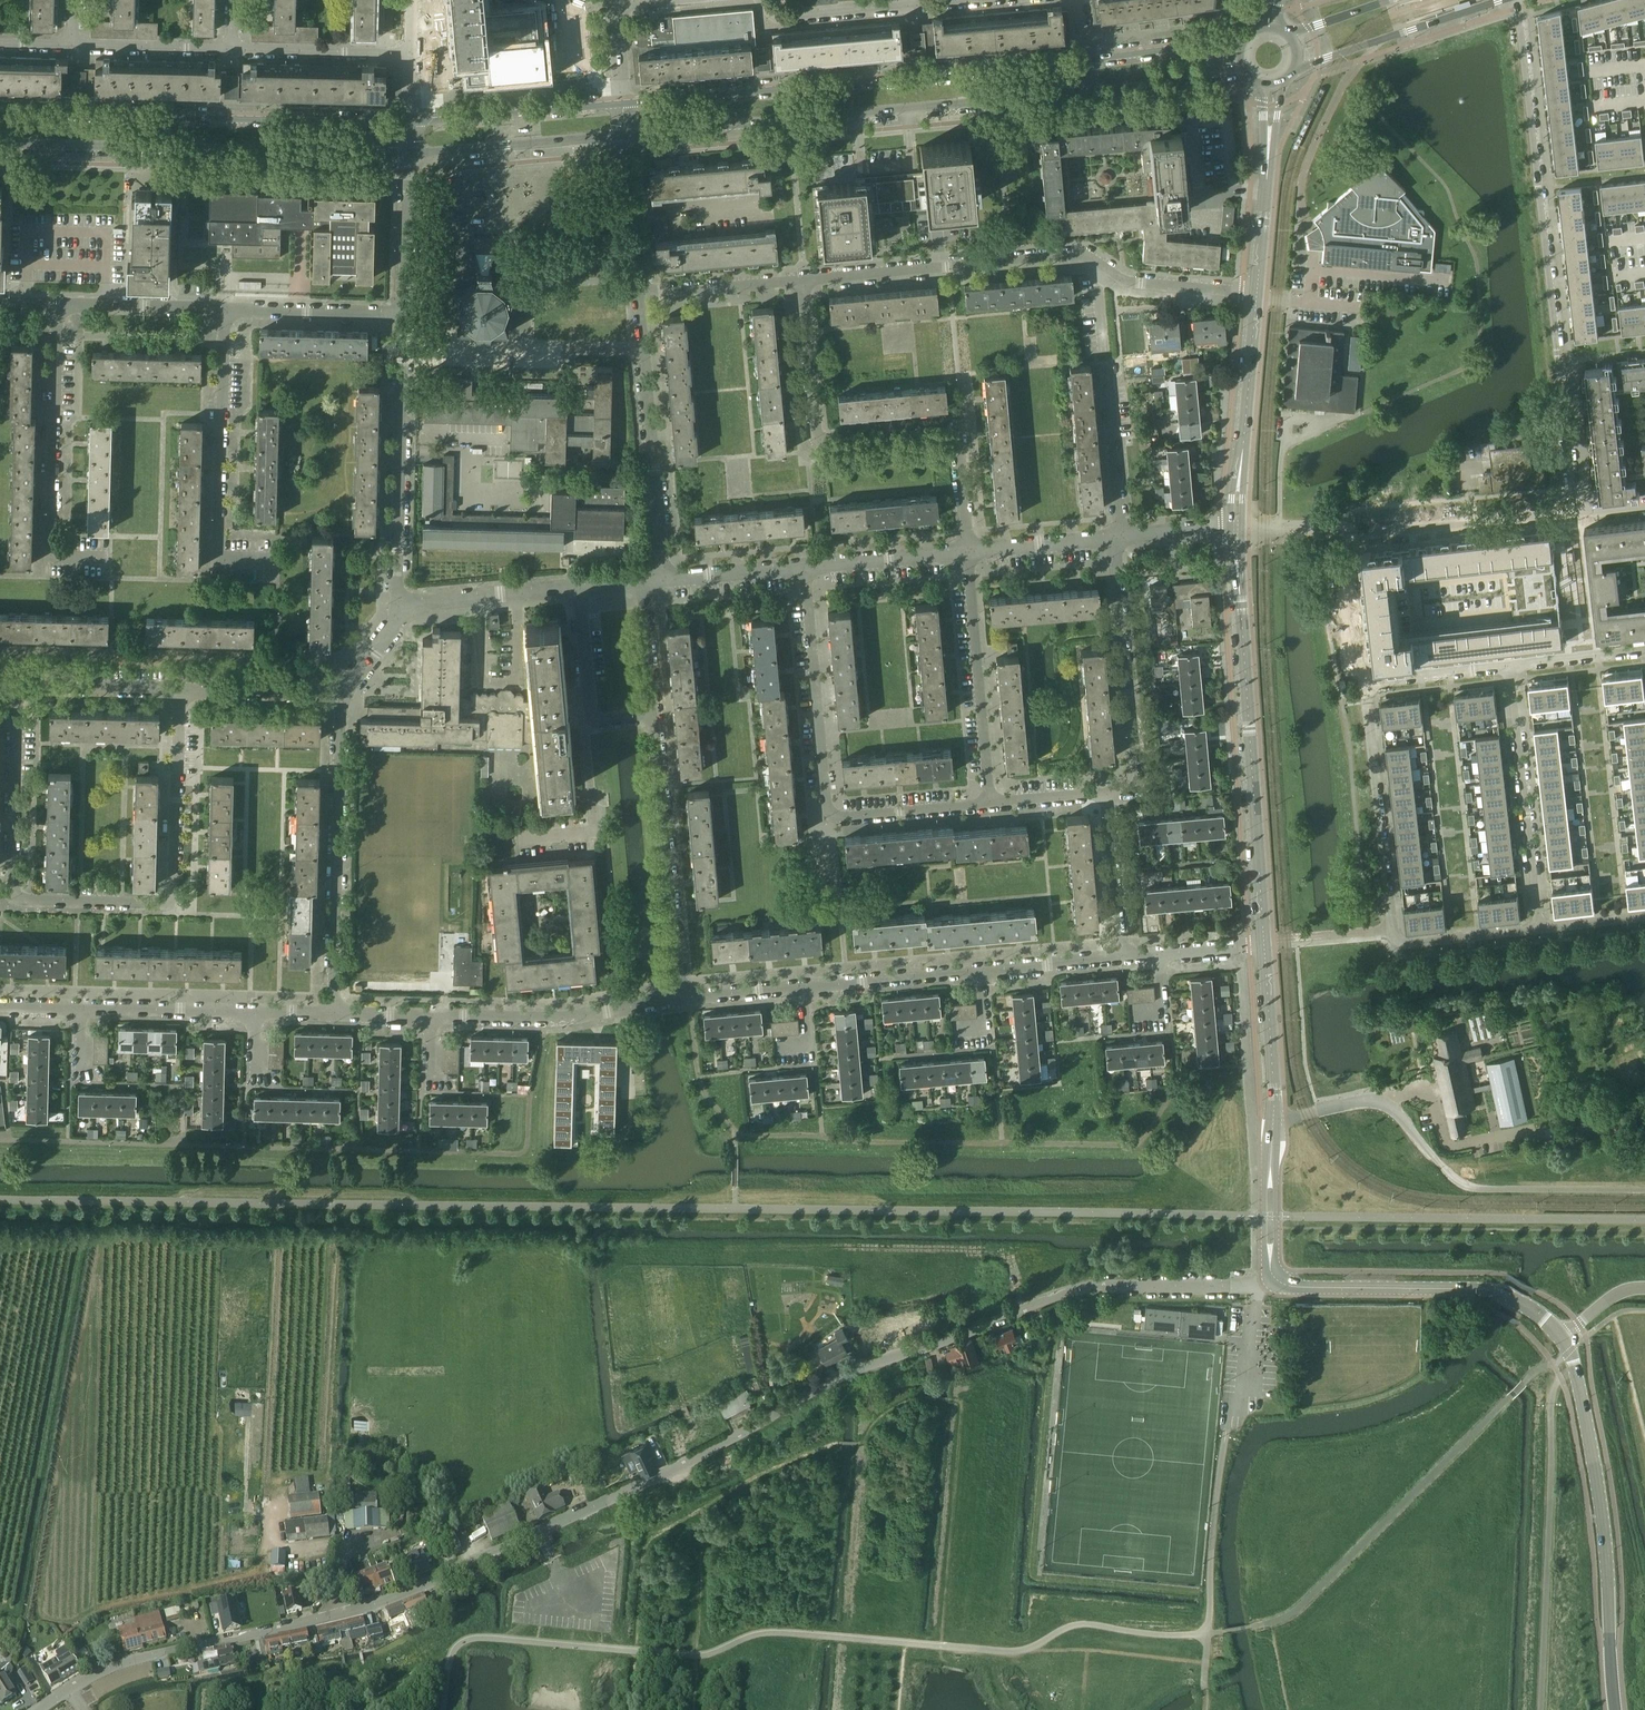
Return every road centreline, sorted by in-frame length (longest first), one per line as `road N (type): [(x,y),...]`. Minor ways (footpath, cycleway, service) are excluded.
road 1 (unclassified): [(38,1709),(124,1661),(374,1606),(651,1480),(850,1371),(1063,1293),(1258,1285)]
road 2 (residential): [(180,690),(171,906),(10,899),(16,685)]
road 3 (residential): [(1576,513),(1515,0)]
road 4 (residential): [(801,282),(1082,254),(1125,281),(1256,296)]
road 5 (secondary): [(624,135),(1083,93)]
road 6 (residential): [(968,550),(956,429),(817,442),(801,282)]
road 7 (tertiary): [(1262,943),(1233,527)]
road 8 (residential): [(989,803),(835,818),(826,811),(805,567)]
road 9 (secondary): [(409,123),(0,112)]
road 10 (unclassified): [(1644,1188),(1464,1185),(1378,1099),(1273,1120)]
road 11 (secondary): [(0,146),(408,152)]
road 12 (residential): [(1364,682),(1391,929),(1402,944),(1539,930)]
road 13 (tertiary): [(1615,1709),(1602,1518),(1561,1336)]
road 14 (residential): [(332,1013),(341,694)]
road 15 (secondary): [(1081,62),(766,88)]
road 16 (residential): [(111,559),(50,558),(58,304)]
road 17 (residential): [(275,561),(215,559),(222,309)]
road 18 (residential): [(397,605),(403,314)]
road 19 (residential): [(665,579),(638,295)]
road 20 (residential): [(681,997),(654,714)]
road 21 (residential): [(1108,794),(1136,783),(1111,537)]
road 22 (residential): [(1539,930),(1508,666)]
road 23 (residential): [(989,803),(968,550)]
road 24 (residential): [(431,1016),(564,1019),(681,997)]
road 25 (tertiary): [(1233,527),(1256,296)]
road 26 (residential): [(1348,535),(1576,513)]
road 27 (secondary): [(1296,68),(1502,0)]
road 28 (secondary): [(408,152),(624,135)]
road 29 (track): [(1021,1310),(998,1254),(844,1247)]
road 30 (secondary): [(621,102),(409,123)]
road 31 (tertiary): [(1256,296),(1273,86)]
road 32 (residential): [(578,587),(592,721),(654,714)]
road 33 (tertiary): [(1274,1278),(1301,1287),(1462,1289)]
road 34 (residential): [(397,605),(578,587)]
road 35 (residential): [(222,309),(403,314)]
road 36 (tertiary): [(1273,1120),(1262,943)]
road 37 (residential): [(409,54),(232,48)]
road 38 (residential): [(804,987),(980,970)]
road 39 (residential): [(80,1007),(254,1011)]
road 40 (residential): [(1120,536),(1106,363)]
road 41 (residential): [(16,685),(180,690)]
road 42 (residential): [(58,304),(222,309)]
road 43 (residential): [(805,567),(968,550)]
road 44 (secondary): [(1083,93),(1246,77)]
road 45 (residential): [(638,295),(801,282)]
road 46 (residential): [(1121,957),(1108,794)]
road 47 (residential): [(403,314),(408,152)]
road 48 (secondary): [(1241,42),(1081,62)]
road 49 (residential): [(232,48),(71,44)]
road 50 (residential): [(180,690),(341,694)]
road 51 (residential): [(638,295),(624,135)]
road 52 (residential): [(762,19),(916,5)]
road 53 (residential): [(1364,682),(1348,535)]
road 54 (secondary): [(766,88),(621,102)]
road 55 (residential): [(1364,682),(1508,666)]
road 56 (residential): [(968,550),(1111,537)]
road 57 (residential): [(980,970),(1121,957)]
road 58 (residential): [(665,579),(805,567)]
road 59 (residential): [(1508,666),(1644,650)]
road 60 (residential): [(654,714),(643,581)]
road 61 (unclassified): [(1232,1408),(1245,1386),(1258,1285)]
road 62 (residential): [(681,997),(804,987)]

